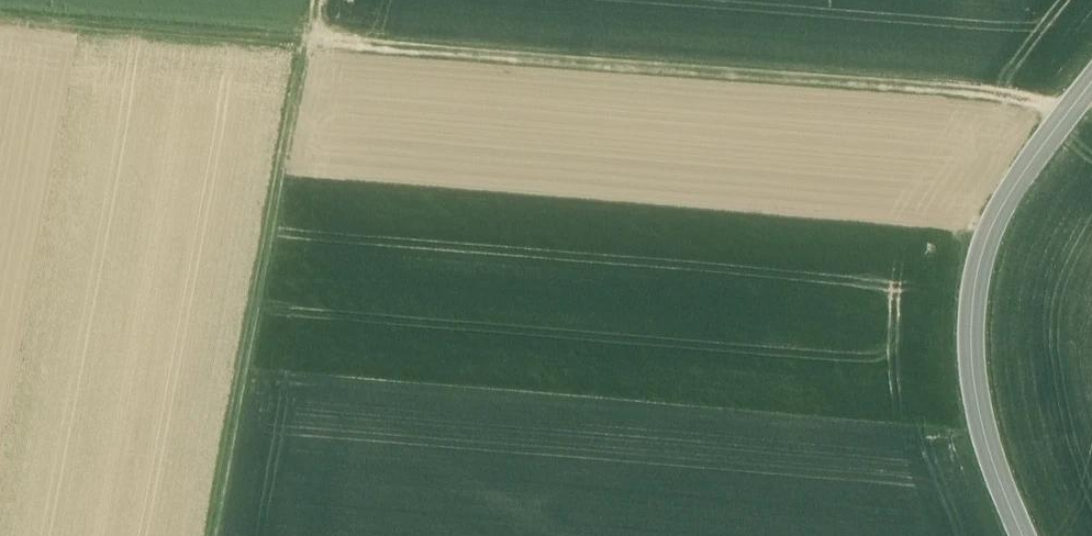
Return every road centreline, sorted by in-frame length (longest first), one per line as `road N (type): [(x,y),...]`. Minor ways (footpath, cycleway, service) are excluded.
road 1 (track): [(1091,103),(0,20)]
road 2 (track): [(308,44),(229,535)]
road 3 (unclassified): [(1023,535),(980,416),(973,296),(995,222),(1091,81)]

